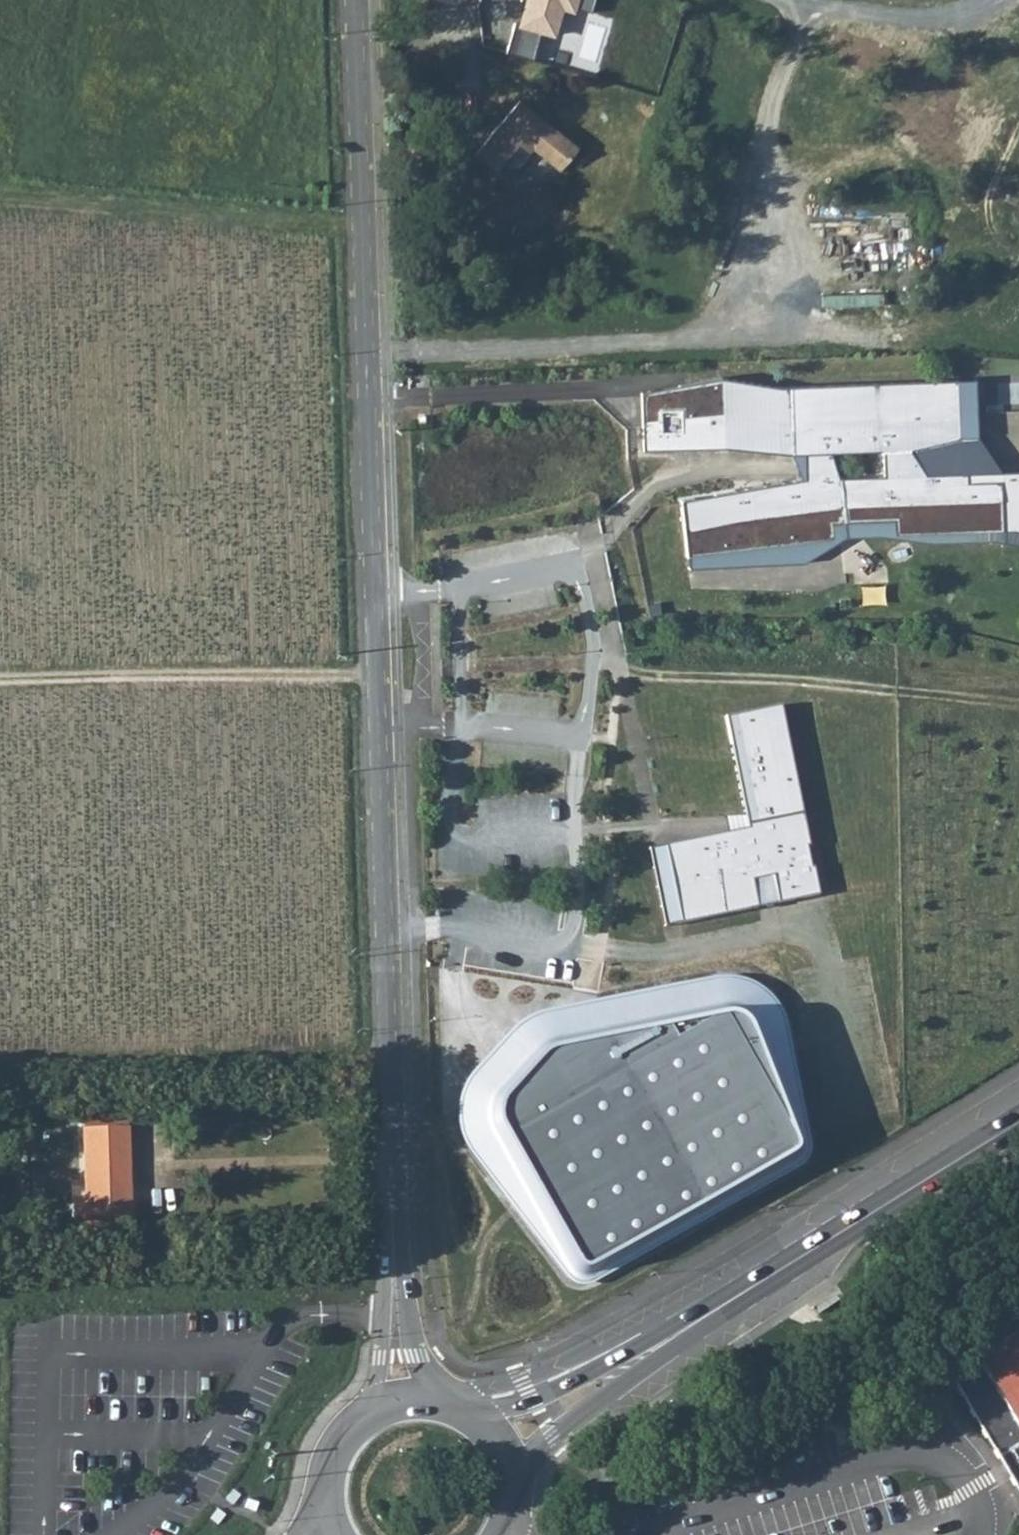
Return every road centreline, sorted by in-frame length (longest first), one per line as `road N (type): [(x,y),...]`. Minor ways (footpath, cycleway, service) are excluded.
road 1 (tertiary): [(354,0),(393,1223)]
road 2 (track): [(810,8),(769,103),(762,225),(746,302),(715,333),(366,353)]
road 3 (secondary): [(666,1340),(1018,1122)]
road 4 (track): [(0,1069),(389,1052)]
road 5 (track): [(377,676),(0,684)]
road 6 (track): [(0,193),(361,226)]
road 7 (secondary): [(521,1485),(556,1438),(653,1362),(666,1340)]
road 8 (secondary): [(666,1340),(639,1345),(533,1404),(480,1416)]
road 9 (tertiary): [(393,1223),(369,1413)]
road 10 (tertiary): [(439,1399),(416,1360),(393,1223)]

